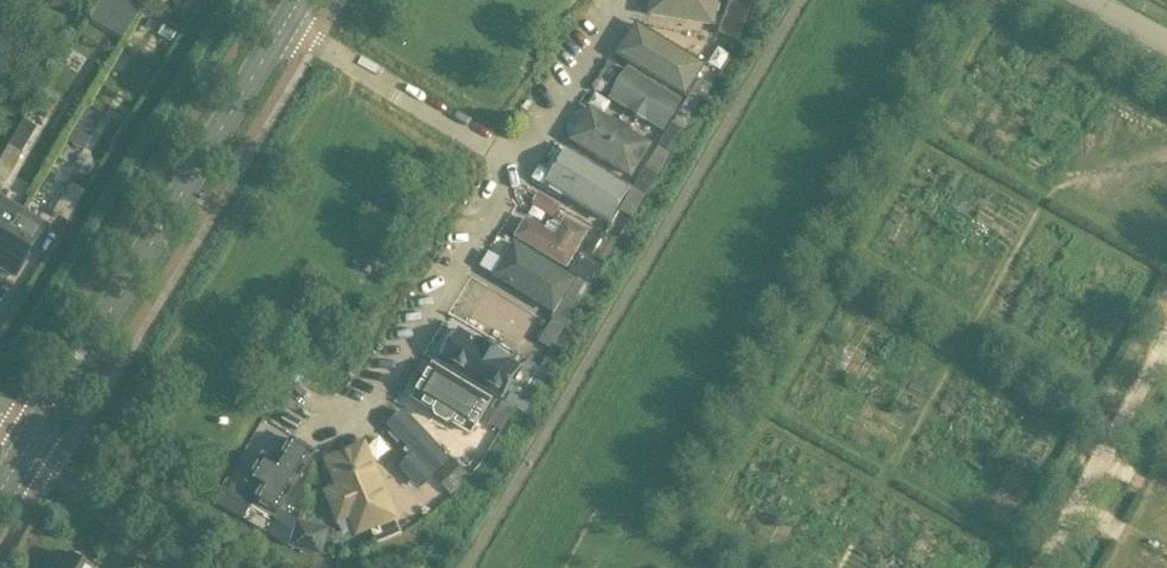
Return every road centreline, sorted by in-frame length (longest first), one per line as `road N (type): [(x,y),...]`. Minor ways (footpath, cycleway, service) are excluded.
road 1 (tertiary): [(30,442),(285,23)]
road 2 (residential): [(320,419),(350,416),(371,402),(517,166)]
road 3 (residential): [(517,166),(285,23)]
road 4 (residential): [(1166,339),(1040,567)]
road 5 (residential): [(517,166),(621,0)]
road 6 (residential): [(171,567),(30,442)]

